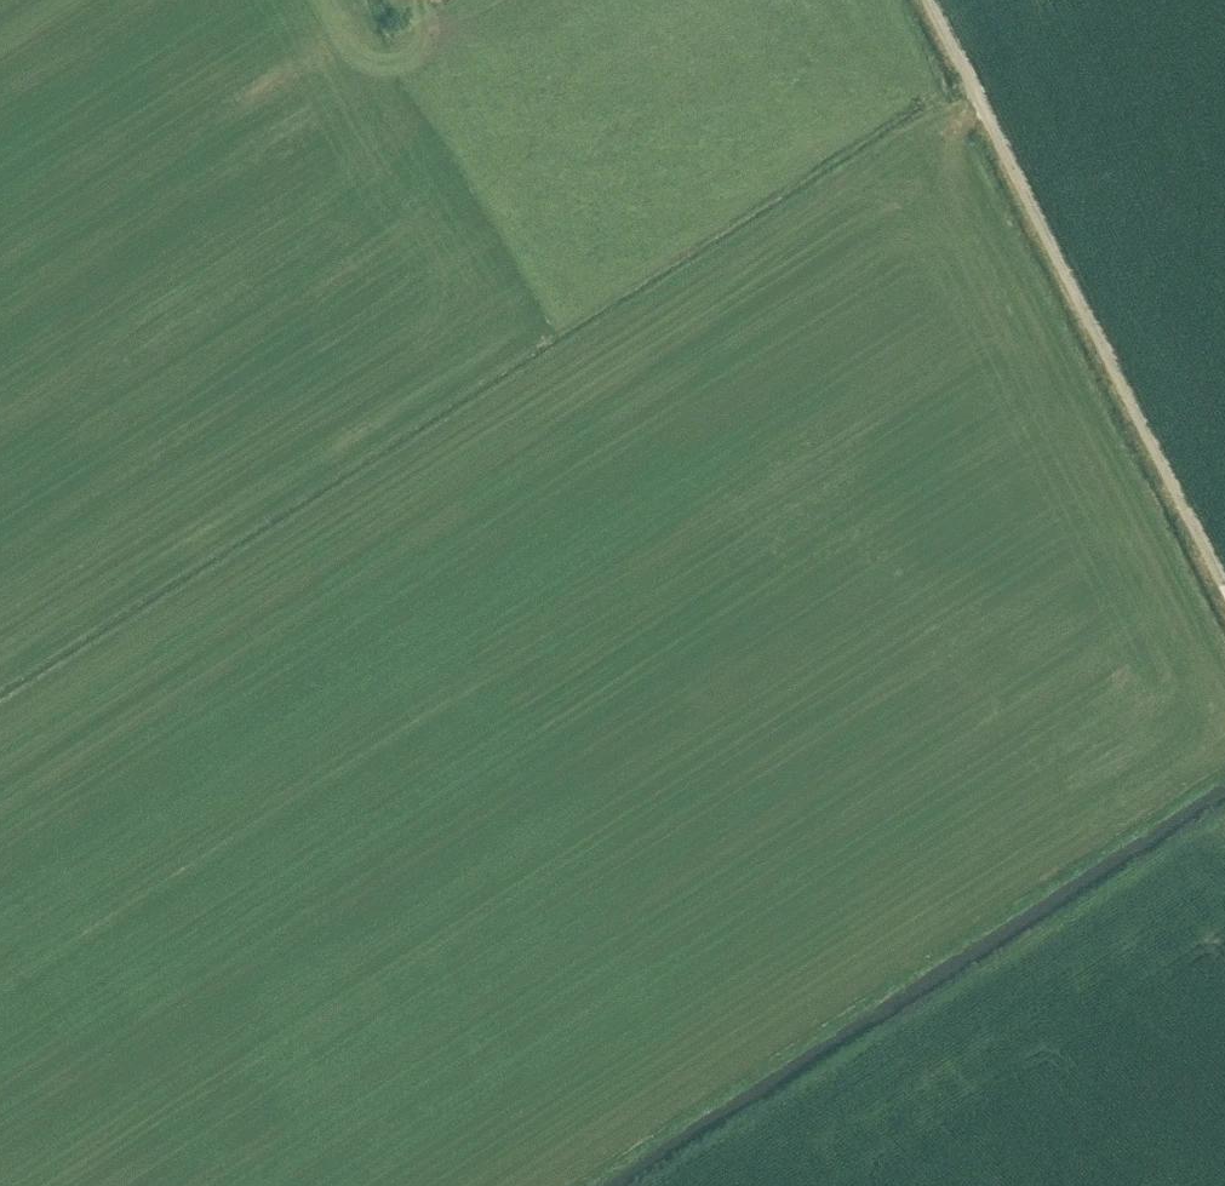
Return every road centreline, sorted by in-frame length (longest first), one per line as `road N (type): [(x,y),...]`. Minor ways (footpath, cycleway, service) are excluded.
road 1 (track): [(1224,592),(923,0)]

